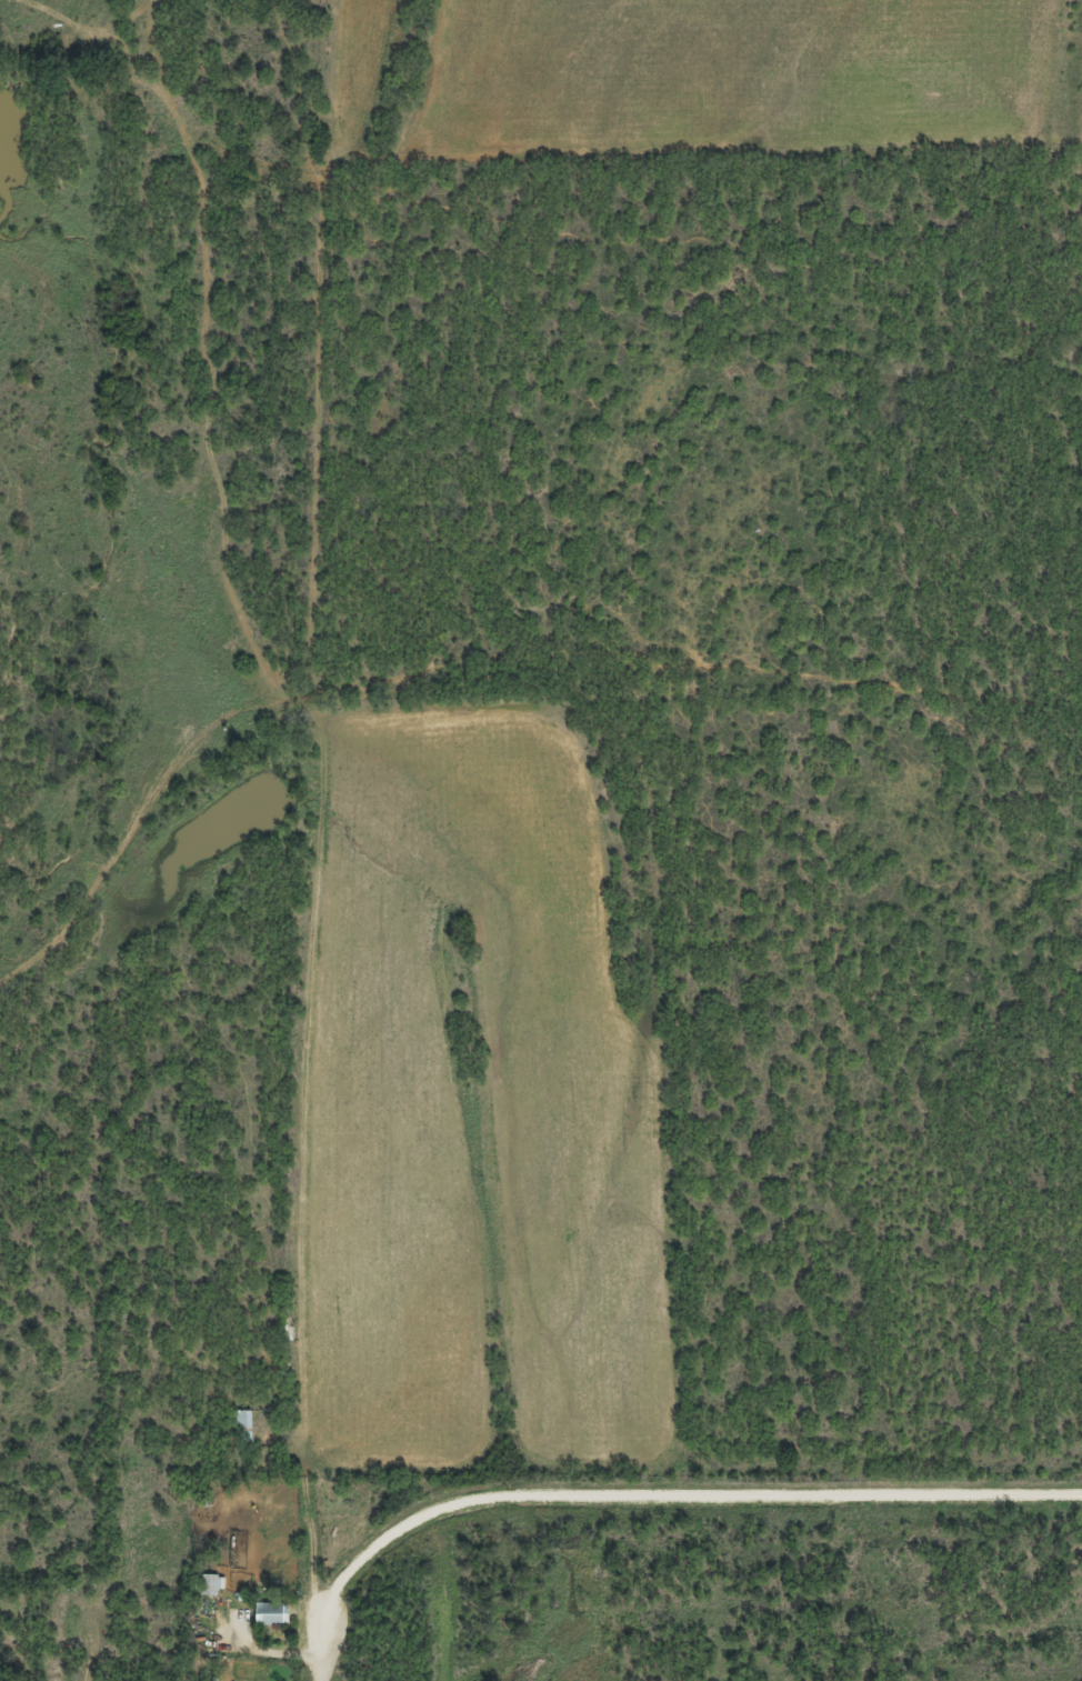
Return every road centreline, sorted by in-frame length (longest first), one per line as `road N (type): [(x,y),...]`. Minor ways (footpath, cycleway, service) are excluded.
road 1 (residential): [(328,1680),(333,1605),(357,1562),(394,1530),(447,1507),(527,1497),(1081,1497)]

